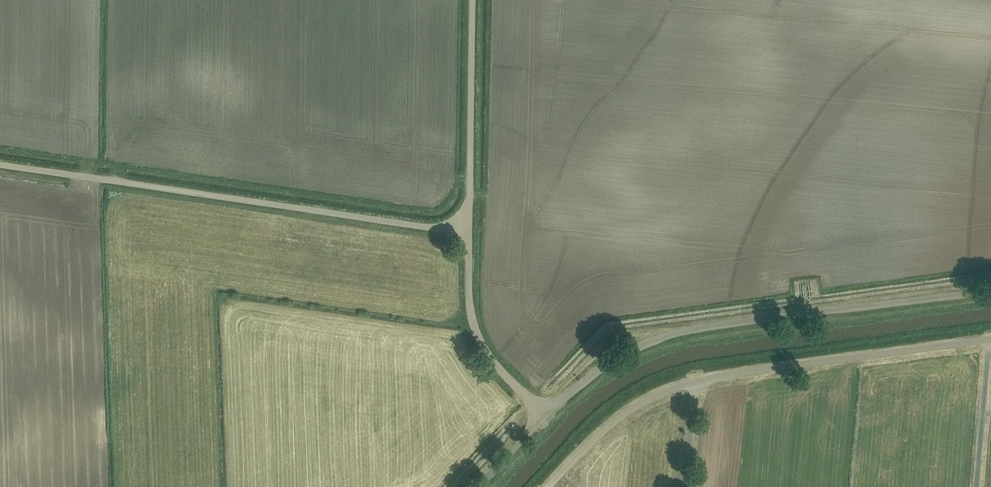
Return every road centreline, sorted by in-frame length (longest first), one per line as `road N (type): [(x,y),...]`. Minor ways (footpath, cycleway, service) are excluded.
road 1 (unclassified): [(469,233),(0,165)]
road 2 (unclassified): [(544,415),(608,363),(668,336),(990,290)]
road 3 (unclassified): [(469,233),(472,0)]
road 4 (unclassified): [(544,415),(477,333),(469,233)]
road 5 (track): [(990,338),(977,486)]

